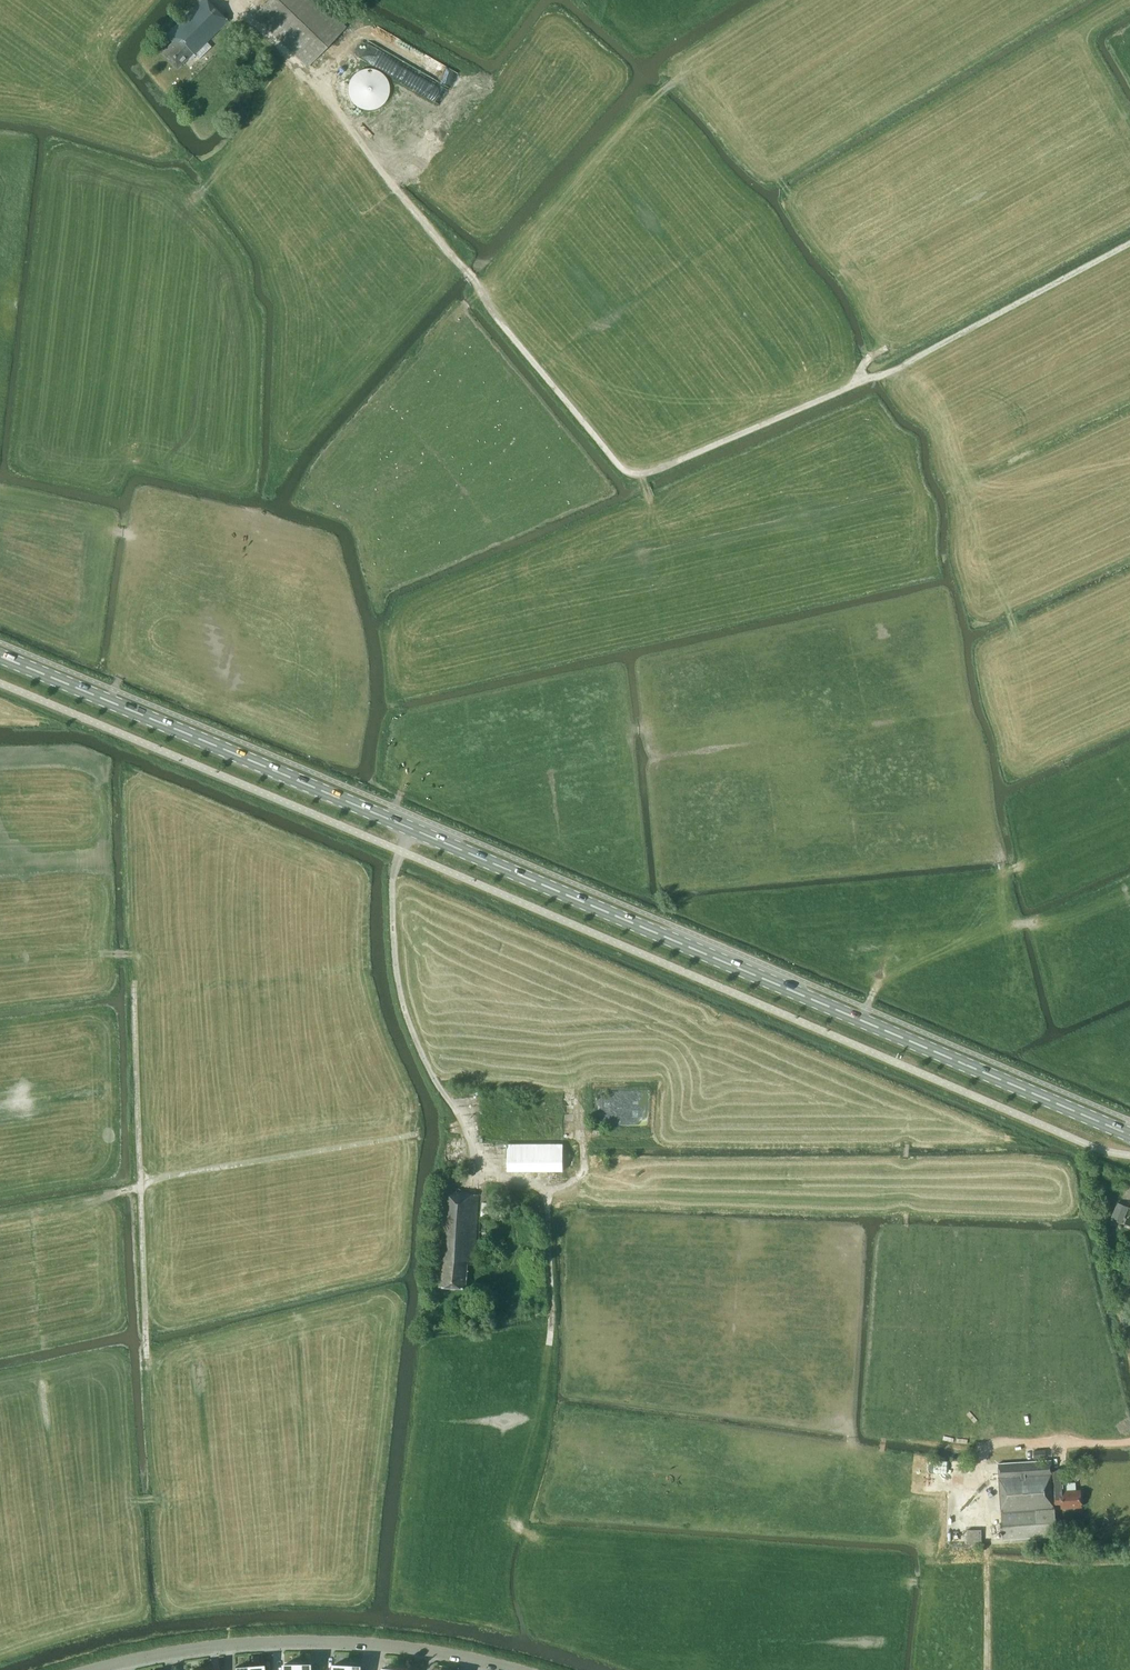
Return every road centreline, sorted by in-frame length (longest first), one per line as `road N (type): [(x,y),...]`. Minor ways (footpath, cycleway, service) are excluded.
road 1 (primary): [(1129,1133),(0,656)]
road 2 (residential): [(98,1669),(275,1643),(375,1646),(508,1669)]

